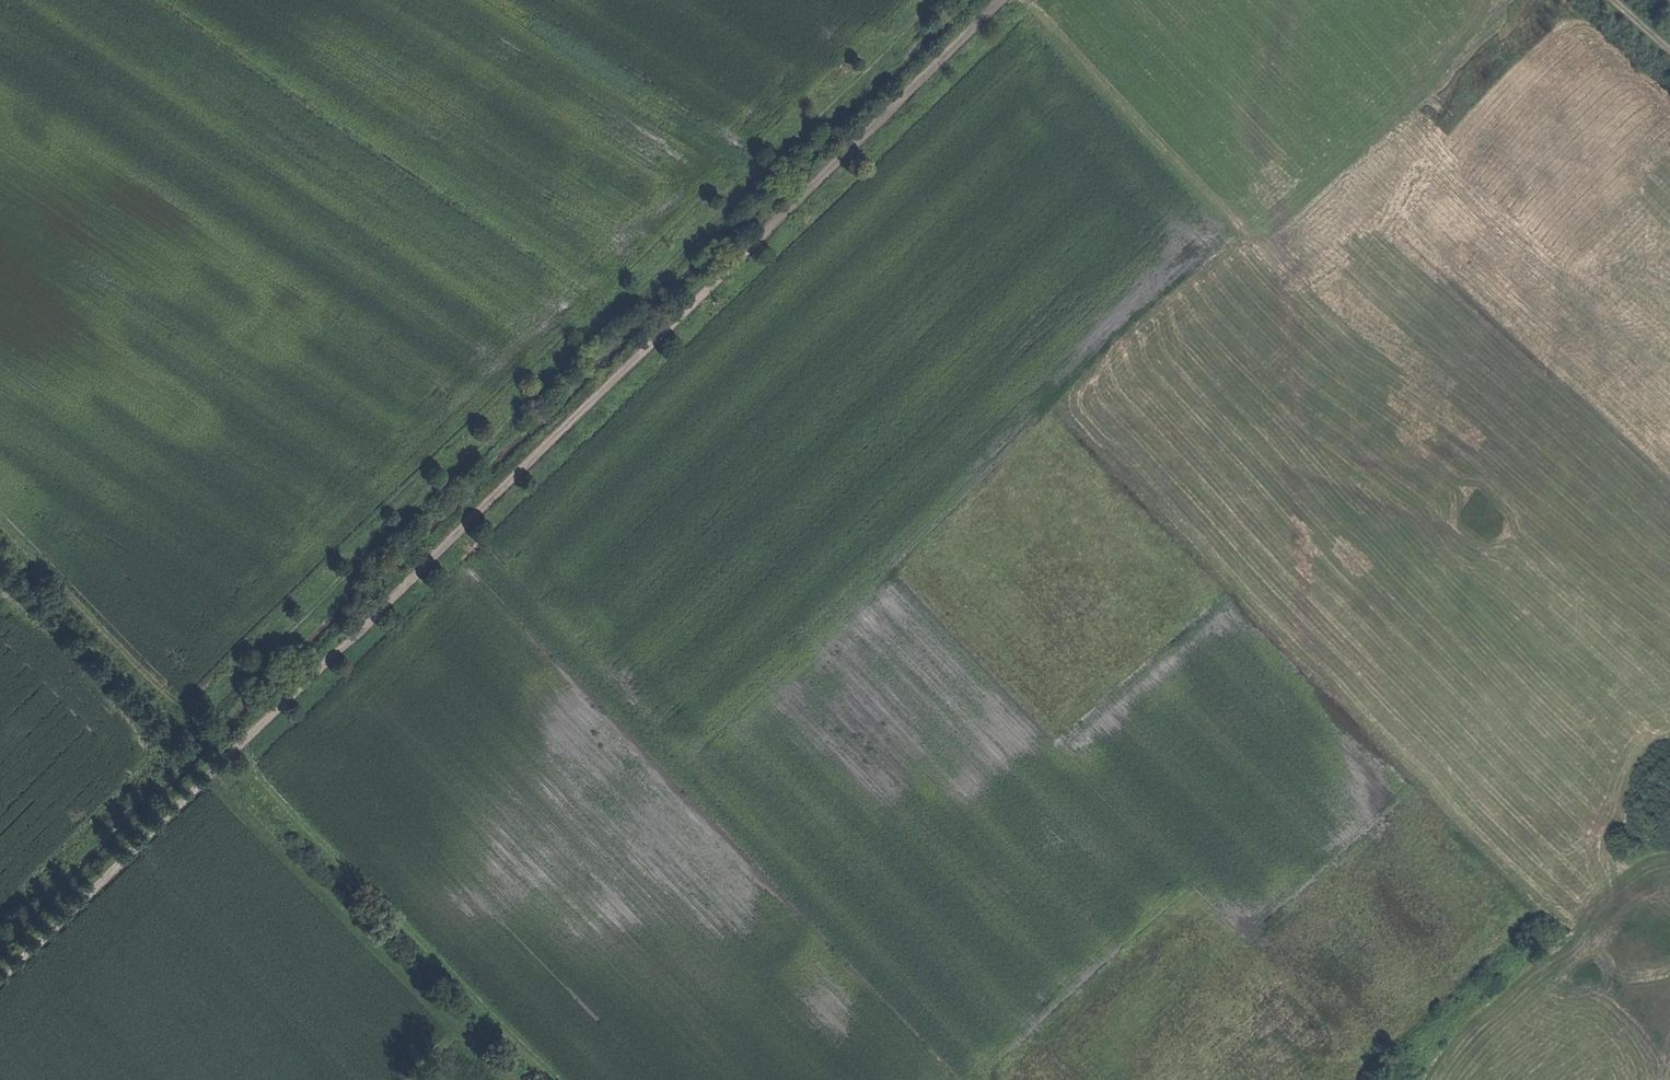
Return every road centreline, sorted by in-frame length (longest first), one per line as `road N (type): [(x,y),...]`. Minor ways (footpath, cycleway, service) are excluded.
road 1 (track): [(1003,0),(0,981)]

